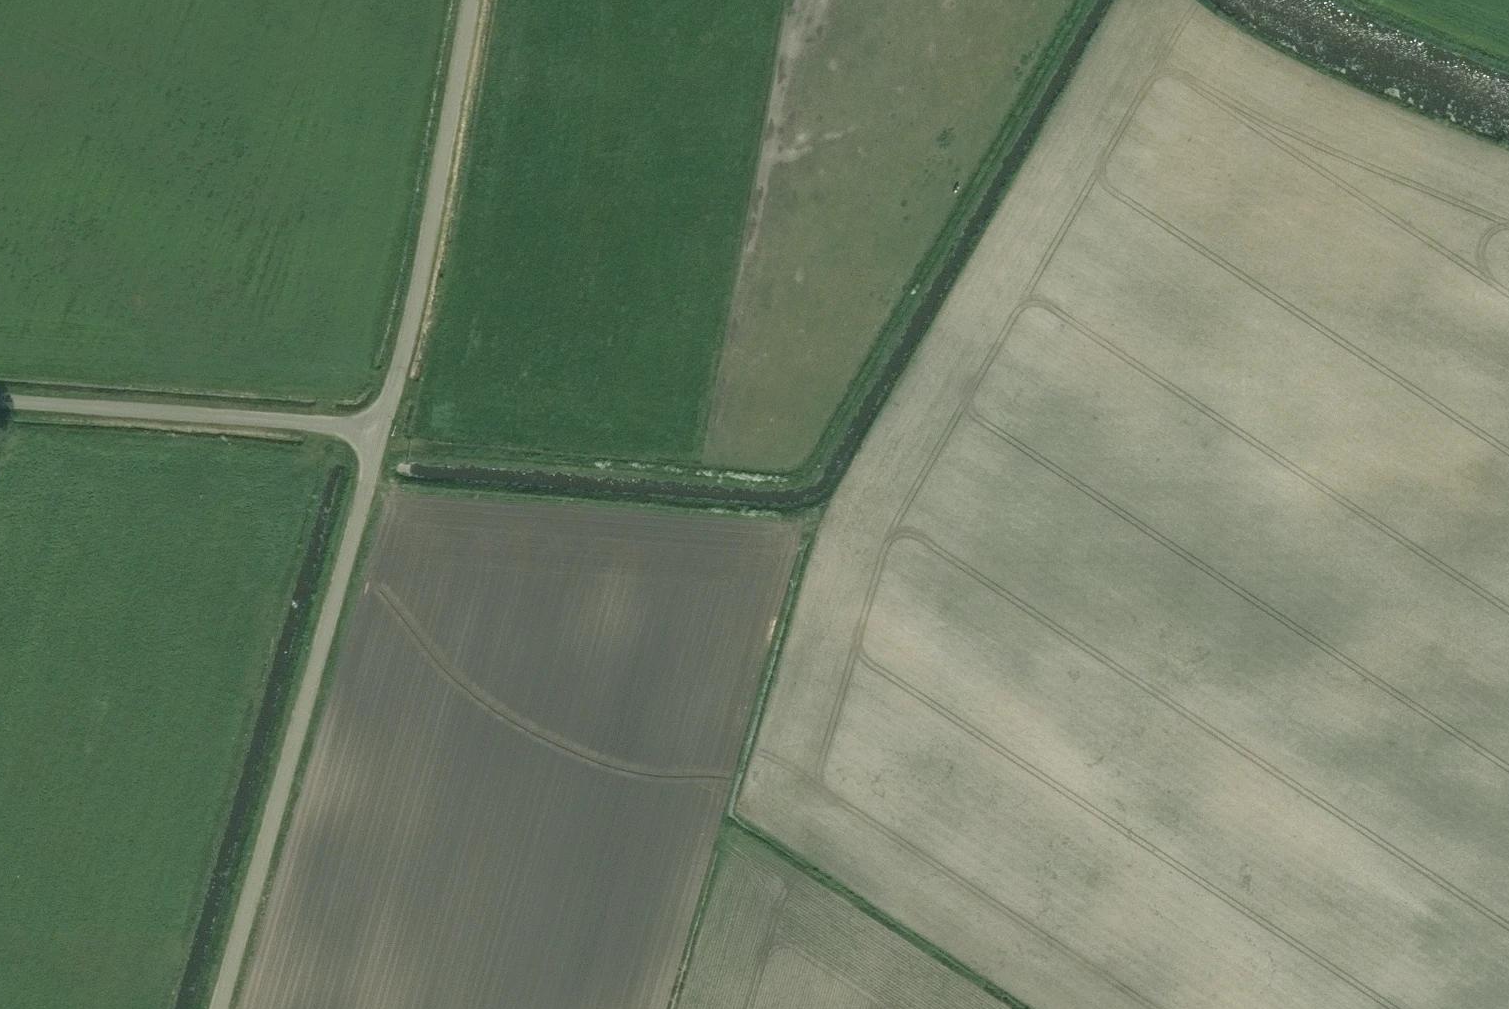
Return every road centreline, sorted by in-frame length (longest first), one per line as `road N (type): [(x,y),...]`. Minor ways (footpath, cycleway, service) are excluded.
road 1 (unclassified): [(220,1008),(310,714),(382,427)]
road 2 (unclassified): [(382,427),(413,316),(471,0)]
road 3 (unclassified): [(382,427),(0,402)]

